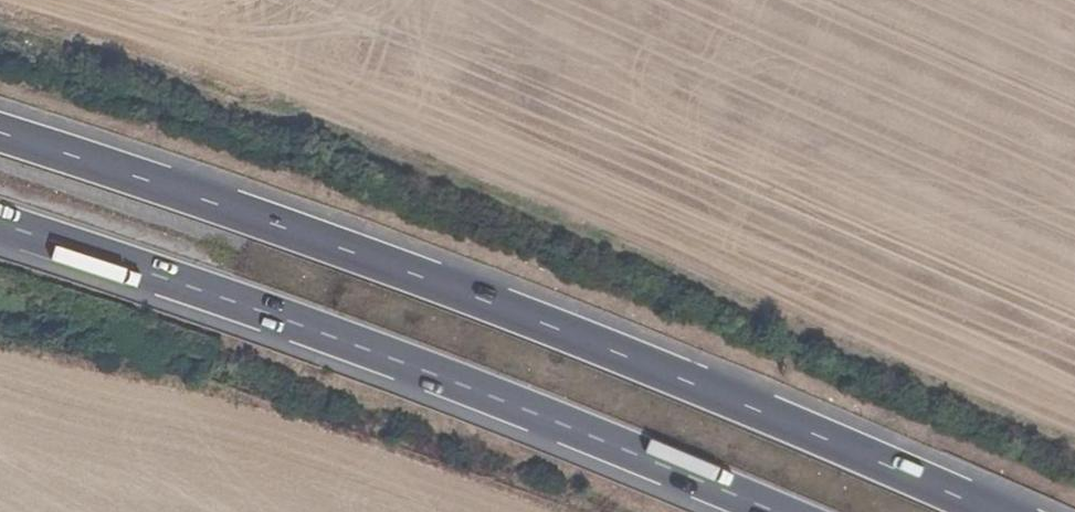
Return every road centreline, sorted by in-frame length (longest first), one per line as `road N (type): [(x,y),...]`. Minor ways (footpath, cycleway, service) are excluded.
road 1 (track): [(0,28),(160,80),(589,245),(1074,457)]
road 2 (trunk): [(990,511),(452,288),(0,134)]
road 3 (trunk): [(0,225),(391,359),(777,511)]

